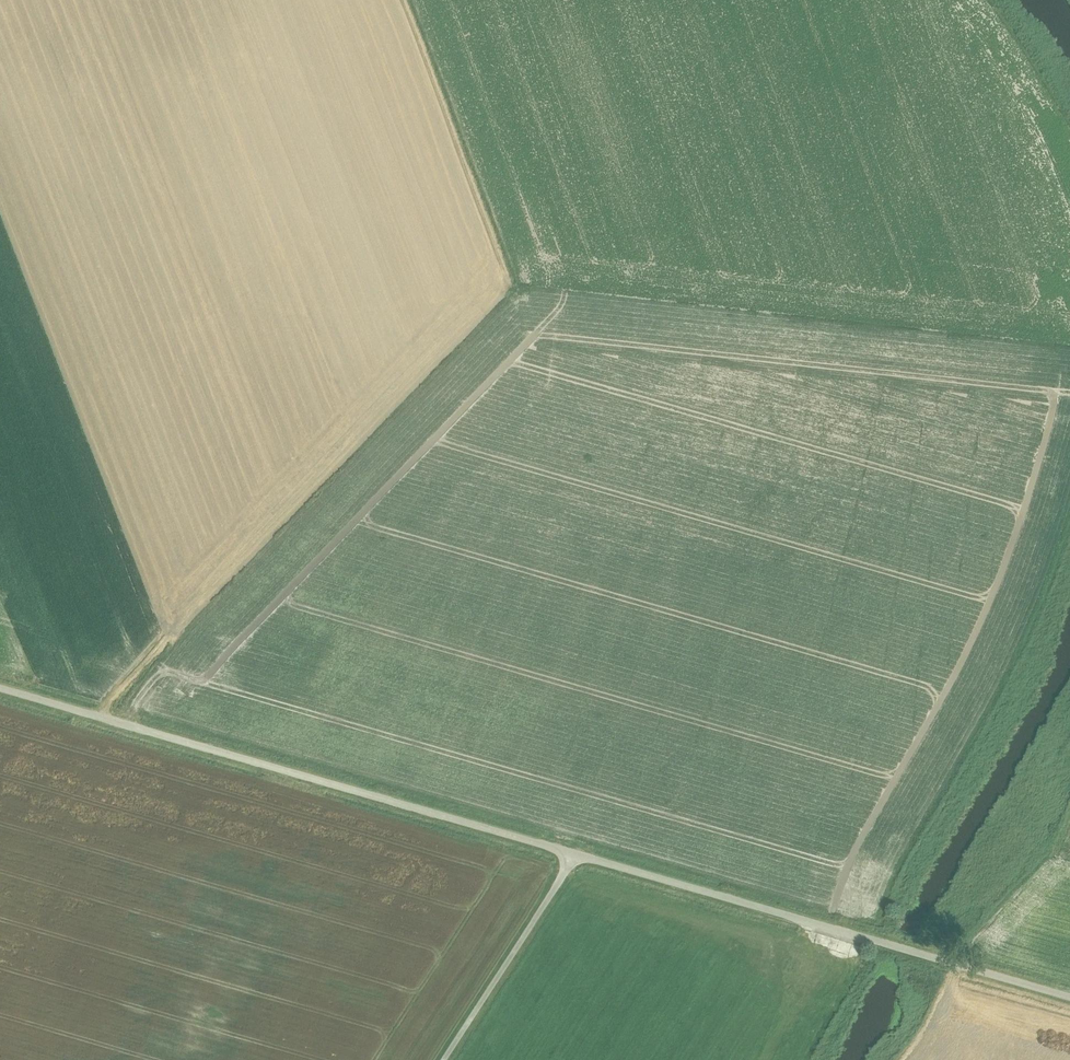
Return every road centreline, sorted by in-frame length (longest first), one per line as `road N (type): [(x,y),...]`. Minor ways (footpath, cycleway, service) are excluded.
road 1 (unclassified): [(1069,998),(0,688)]

